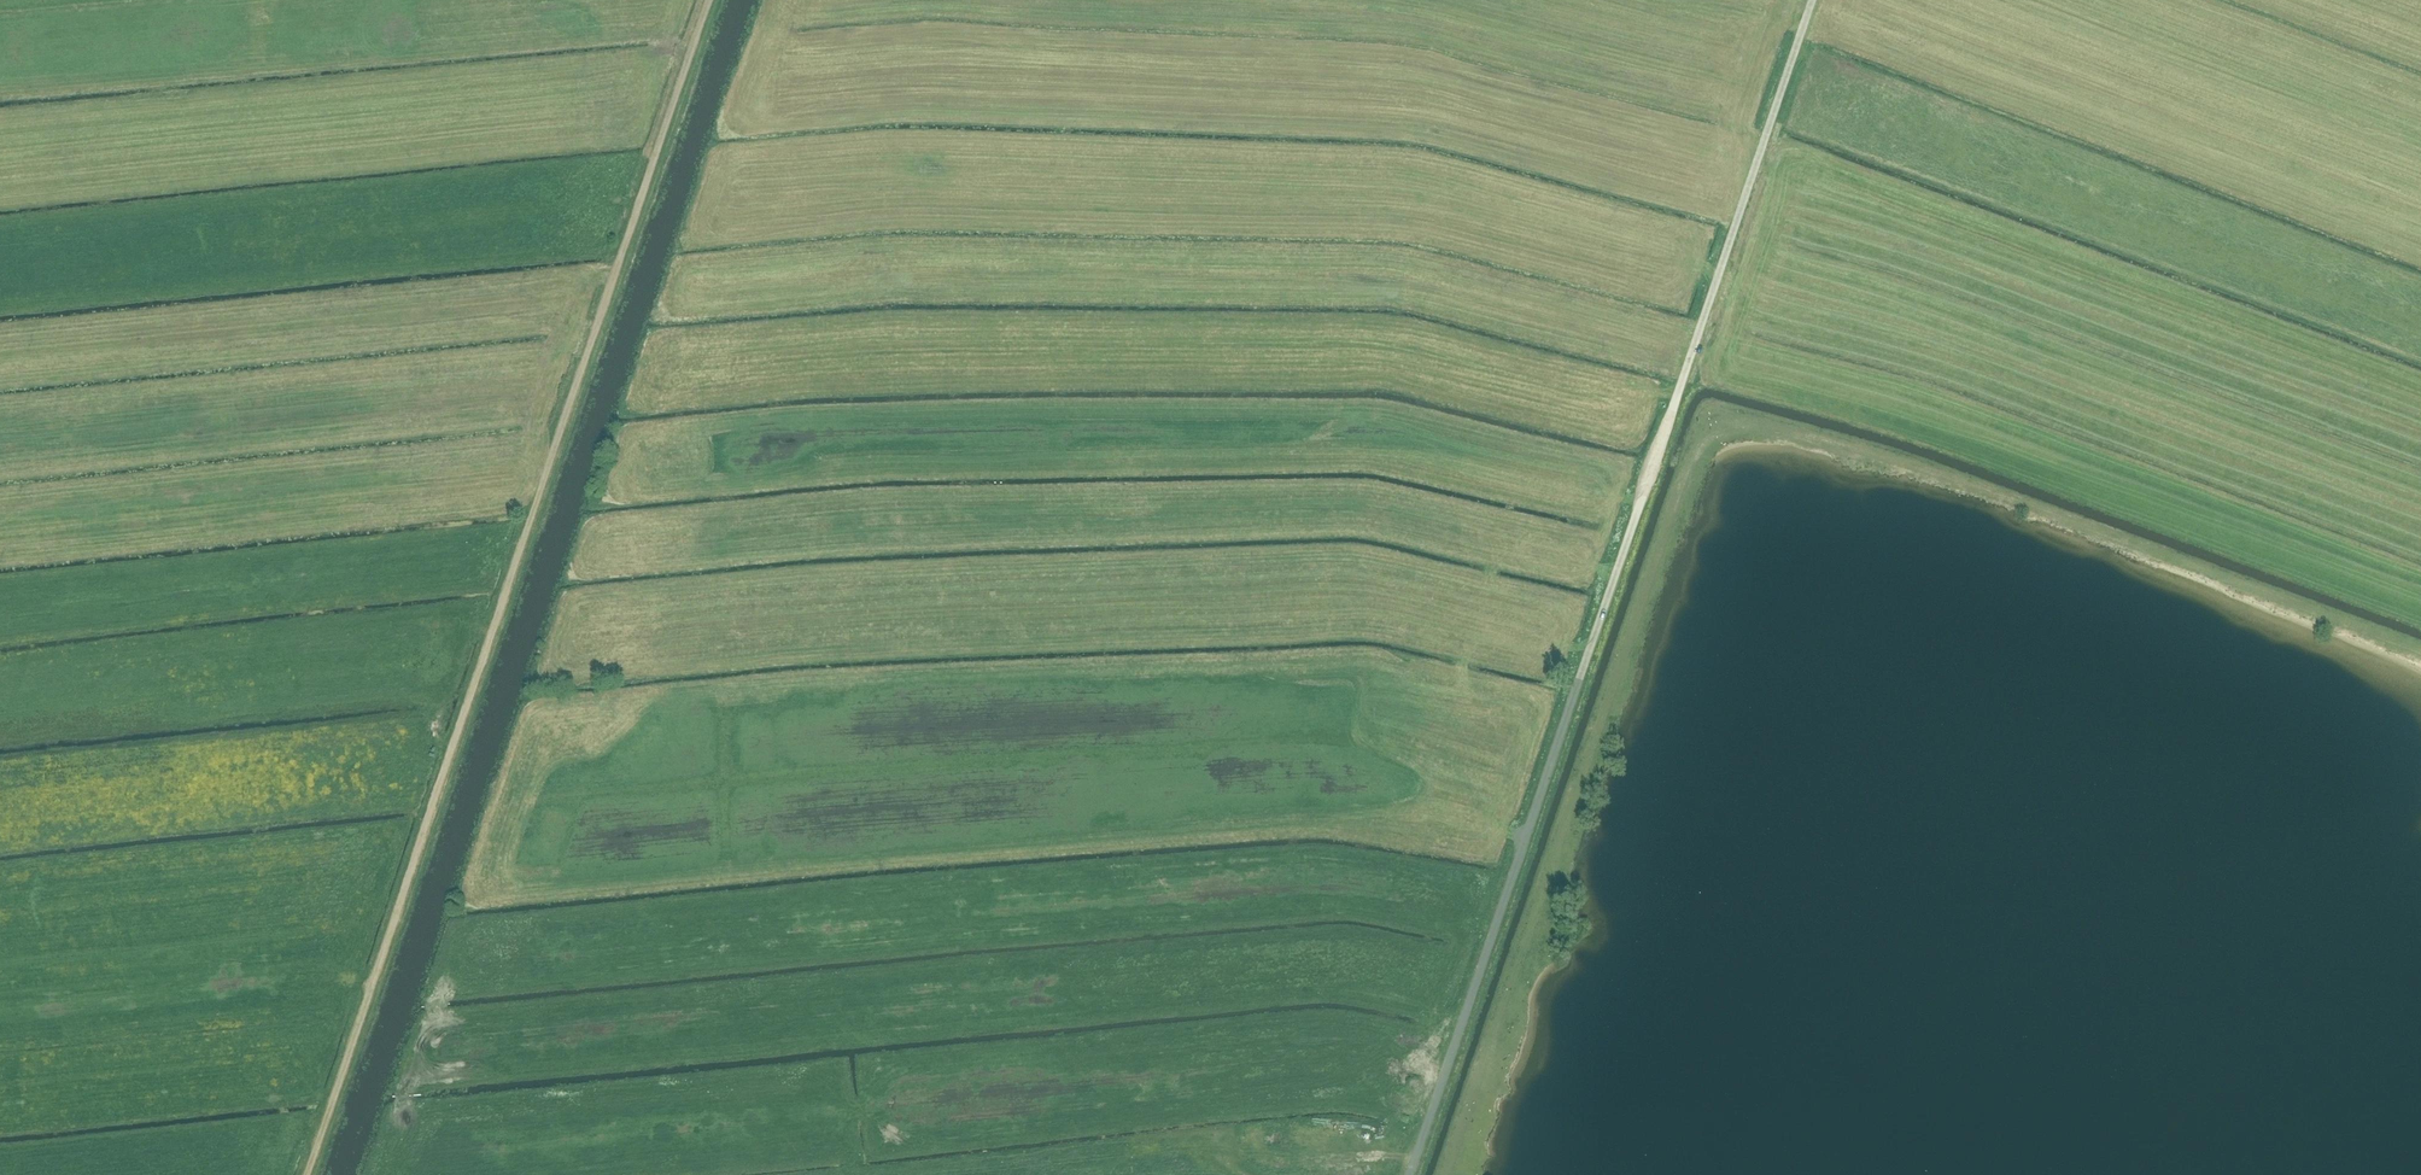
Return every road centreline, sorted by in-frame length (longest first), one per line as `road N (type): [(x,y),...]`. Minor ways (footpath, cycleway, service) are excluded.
road 1 (track): [(306,1174),(706,0)]
road 2 (unclassified): [(1408,1174),(1647,476)]
road 3 (track): [(1647,476),(1809,0)]

